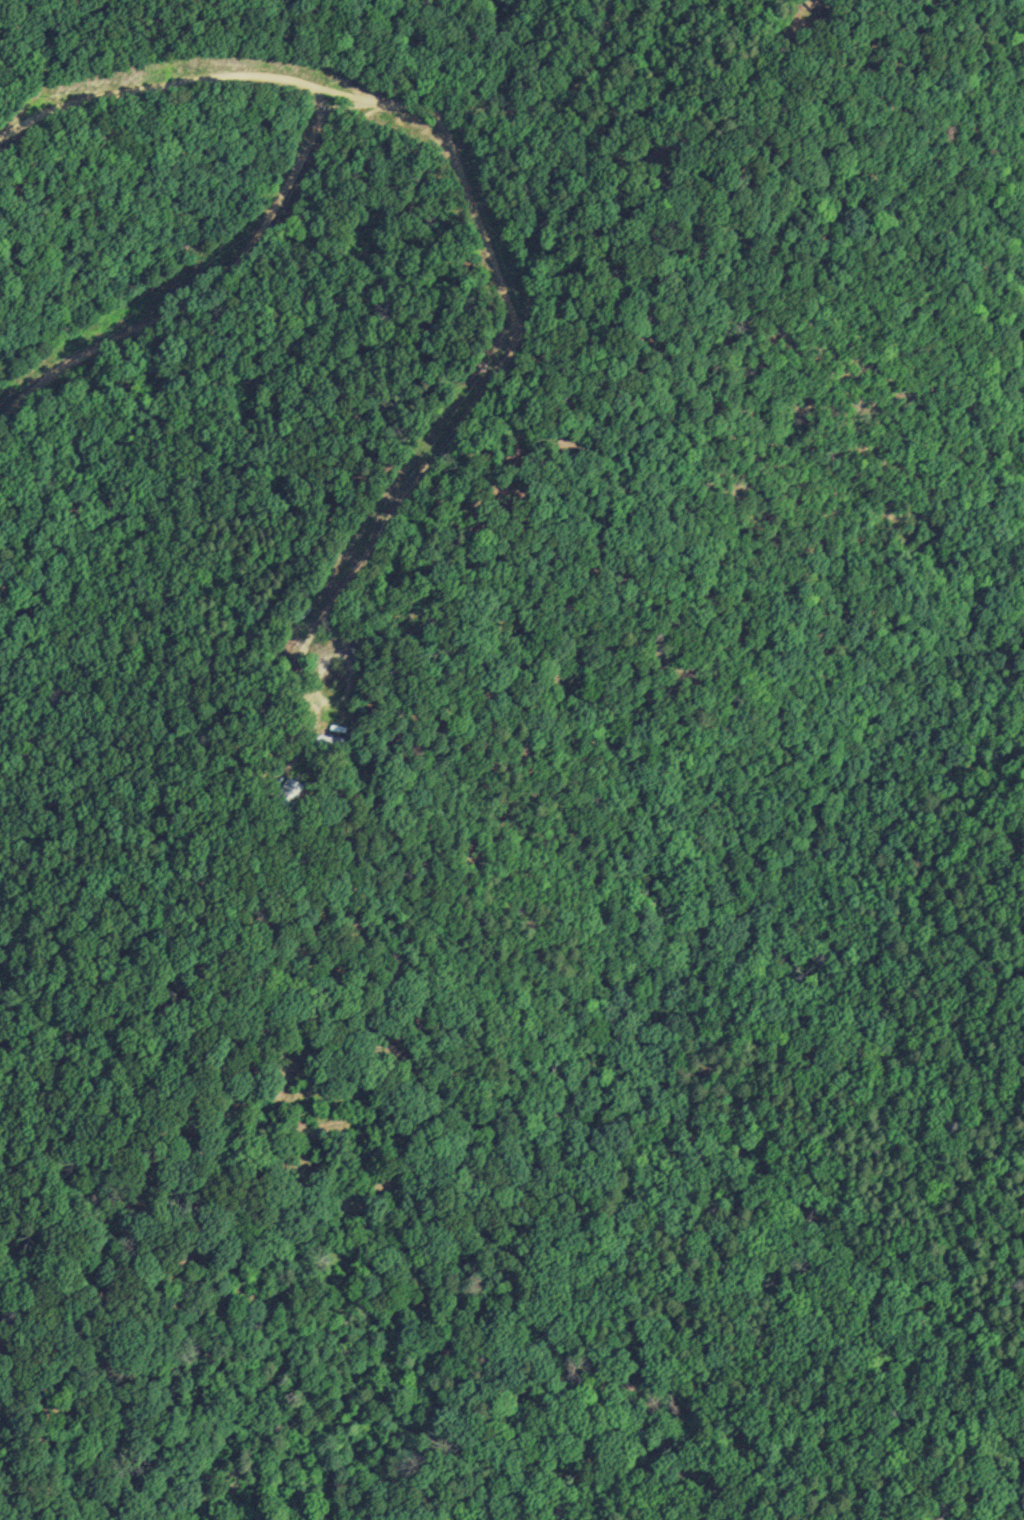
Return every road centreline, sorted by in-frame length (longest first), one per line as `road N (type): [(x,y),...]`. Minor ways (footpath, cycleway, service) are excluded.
road 1 (residential): [(335,94),(266,79),(194,83),(66,109),(0,142)]
road 2 (residential): [(335,94),(443,111),(551,105),(585,82),(618,0)]

